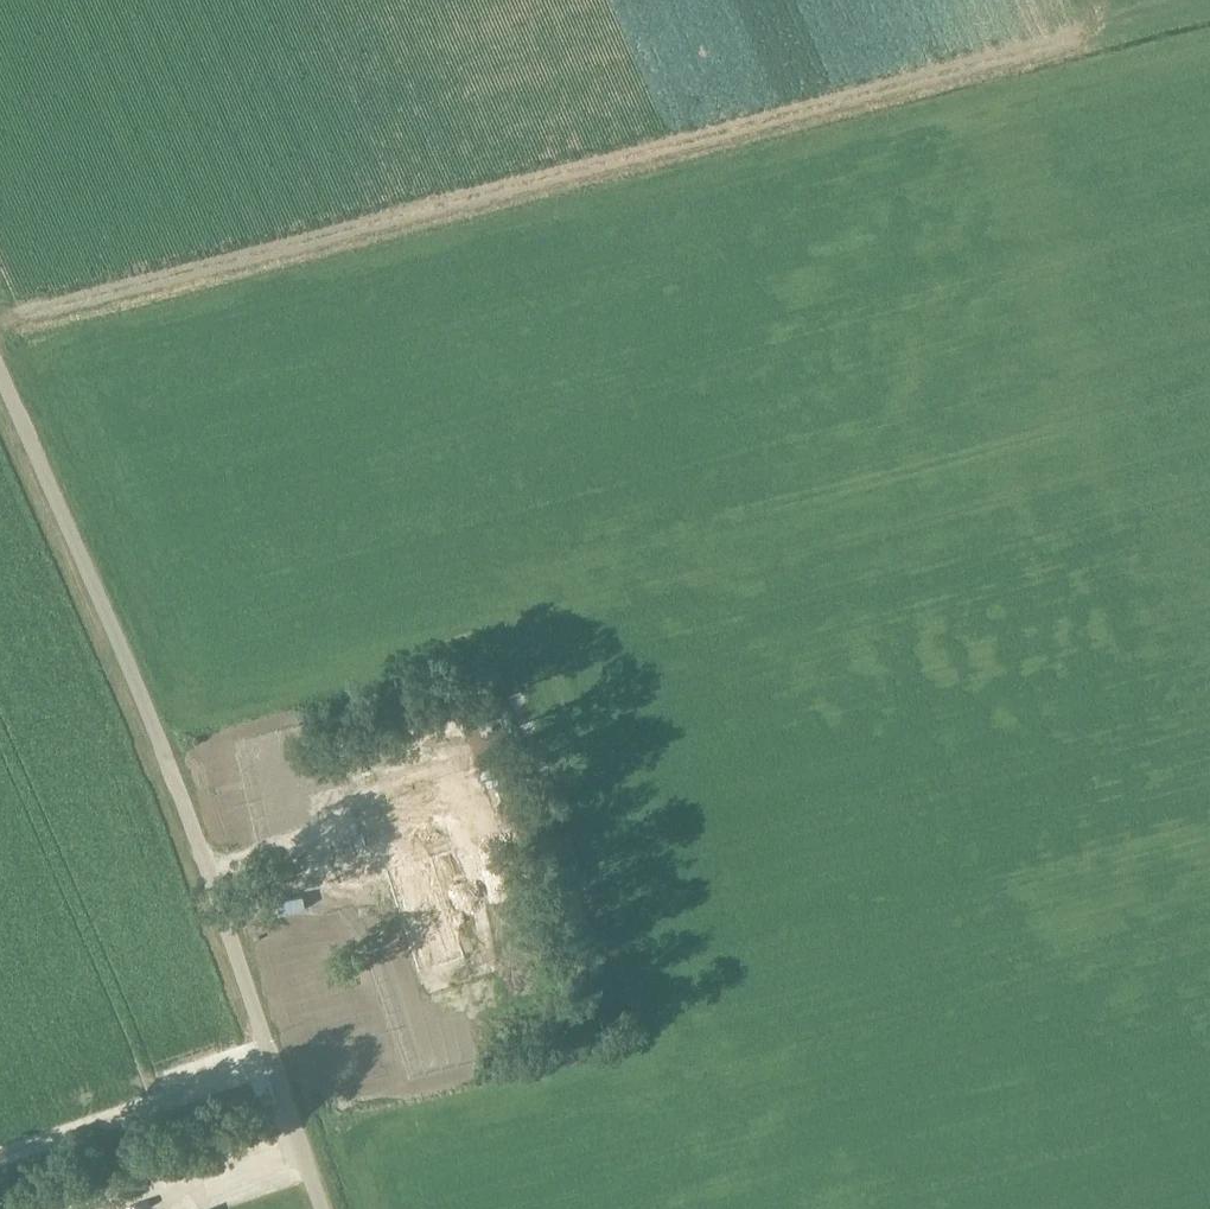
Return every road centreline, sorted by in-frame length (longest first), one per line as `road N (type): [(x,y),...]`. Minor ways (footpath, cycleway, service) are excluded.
road 1 (unclassified): [(319,1208),(164,755),(0,384)]

